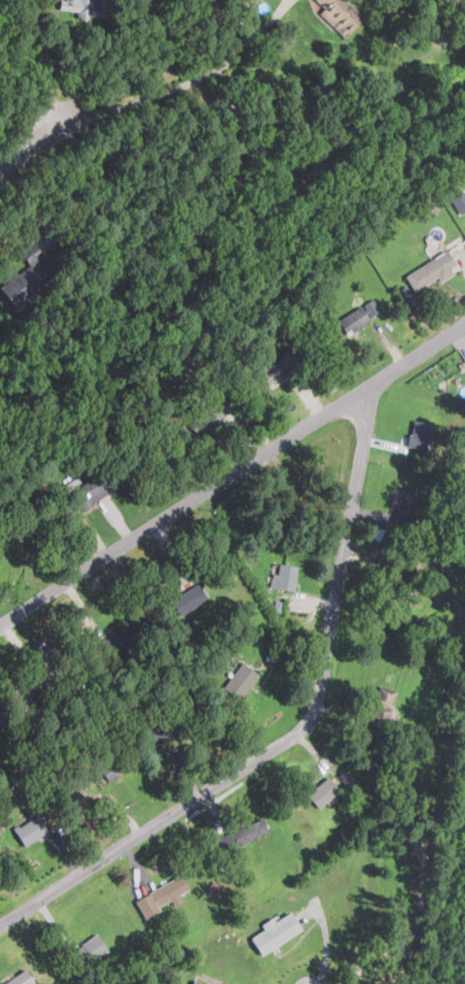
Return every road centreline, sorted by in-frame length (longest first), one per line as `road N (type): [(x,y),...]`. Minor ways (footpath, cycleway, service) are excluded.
road 1 (residential): [(0,927),(305,728),(320,695),(372,387)]
road 2 (residential): [(0,630),(464,325)]

